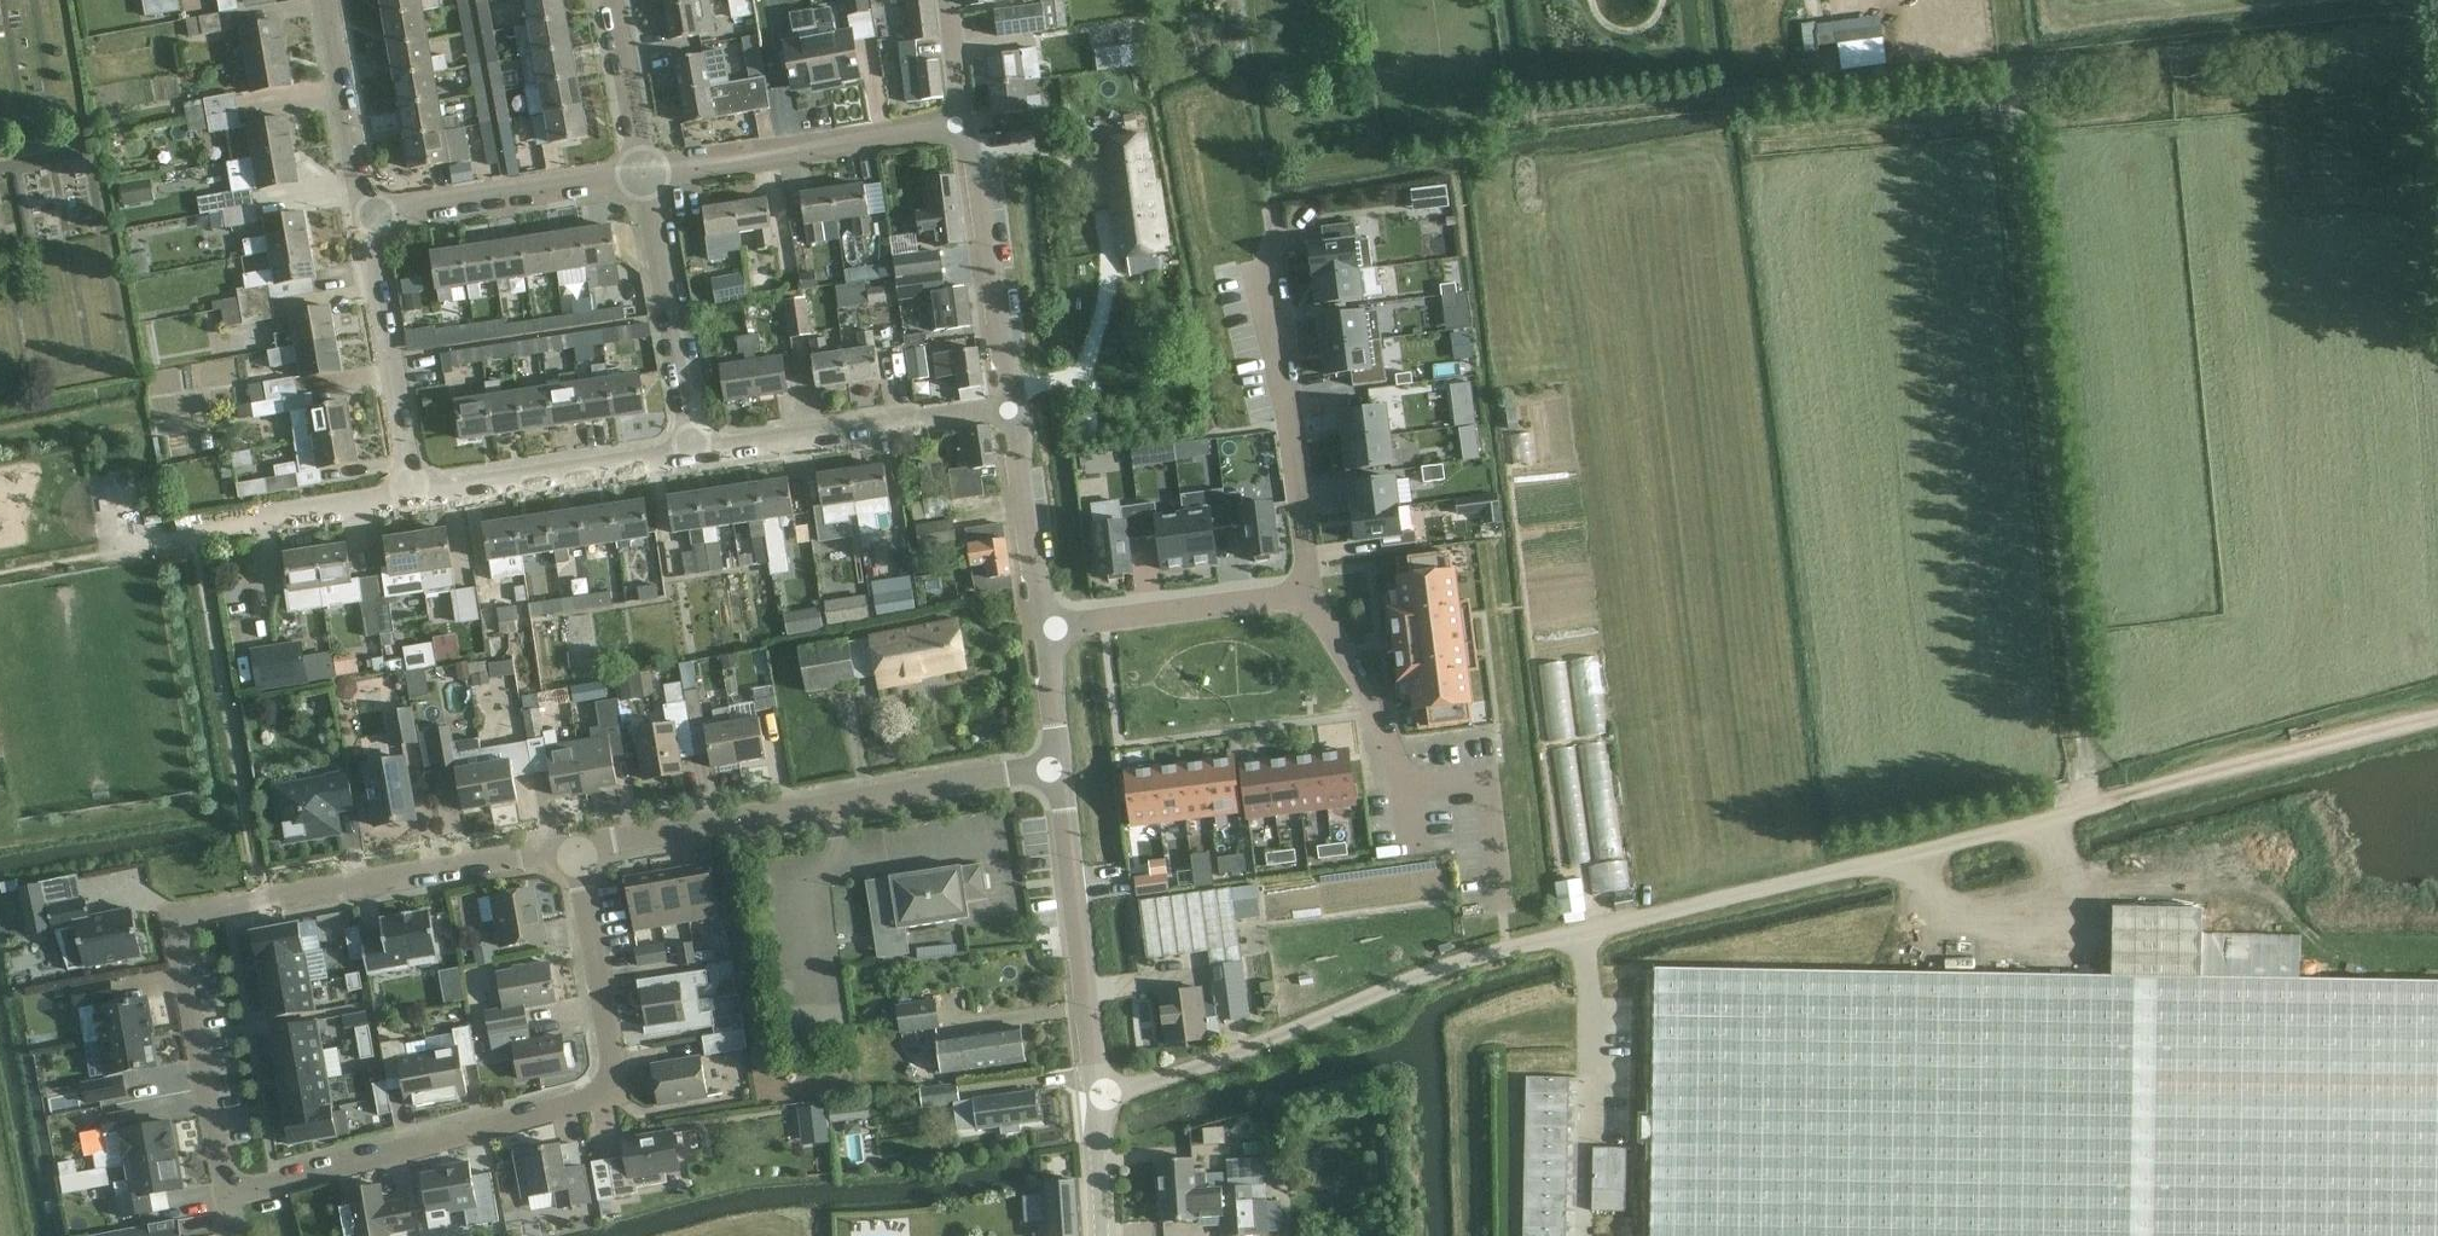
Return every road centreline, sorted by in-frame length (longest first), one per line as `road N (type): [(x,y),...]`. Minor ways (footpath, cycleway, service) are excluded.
road 1 (track): [(2088,805),(2015,67)]
road 2 (residential): [(230,1195),(179,947),(183,925),(202,912),(577,847)]
road 3 (residential): [(577,847),(613,1064),(609,1087),(592,1102),(230,1195)]
road 4 (track): [(1824,88),(2437,20)]
road 5 (residential): [(1580,934),(2088,805)]
road 6 (residential): [(1103,1096),(1156,1083),(1444,967),(1580,934)]
road 7 (residential): [(577,847),(1055,766)]
road 8 (residential): [(1305,601),(1306,528),(1272,205)]
road 9 (track): [(2088,805),(2437,705)]
road 10 (unclassified): [(1103,1096),(1090,1062),(1055,766)]
road 11 (residential): [(648,172),(963,124)]
road 12 (residential): [(1007,409),(692,455)]
road 13 (residential): [(413,498),(363,210)]
road 14 (unclassified): [(1007,409),(976,157),(963,124)]
road 15 (track): [(1824,88),(1536,112)]
road 16 (residential): [(363,210),(648,172)]
road 17 (residential): [(692,455),(648,172)]
road 18 (residential): [(692,455),(413,498)]
road 19 (residential): [(1305,601),(1376,710),(1416,843)]
road 20 (residential): [(1043,630),(1305,601)]
road 21 (unclassified): [(1043,630),(1007,409)]
road 22 (residential): [(413,498),(193,532)]
road 23 (residential): [(363,210),(326,0)]
road 24 (residential): [(1580,934),(1594,1001),(1591,1140)]
road 25 (residential): [(648,172),(616,0)]
road 26 (unclassified): [(1101,1235),(1096,1137),(1103,1096)]
road 27 (unclassified): [(1055,766),(1043,630)]
road 28 (unclassified): [(963,124),(949,0)]

